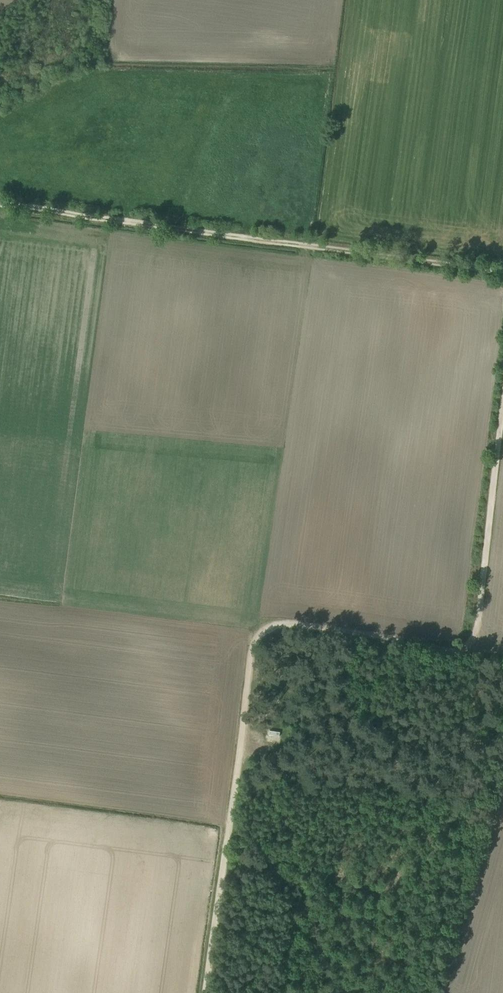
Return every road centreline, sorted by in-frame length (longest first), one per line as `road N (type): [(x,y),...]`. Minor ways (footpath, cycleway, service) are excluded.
road 1 (track): [(502,405),(467,646),(444,651),(271,623),(251,640),(203,992)]
road 2 (track): [(502,273),(0,204)]
road 3 (track): [(222,853),(296,891),(296,919),(280,957),(282,992)]

